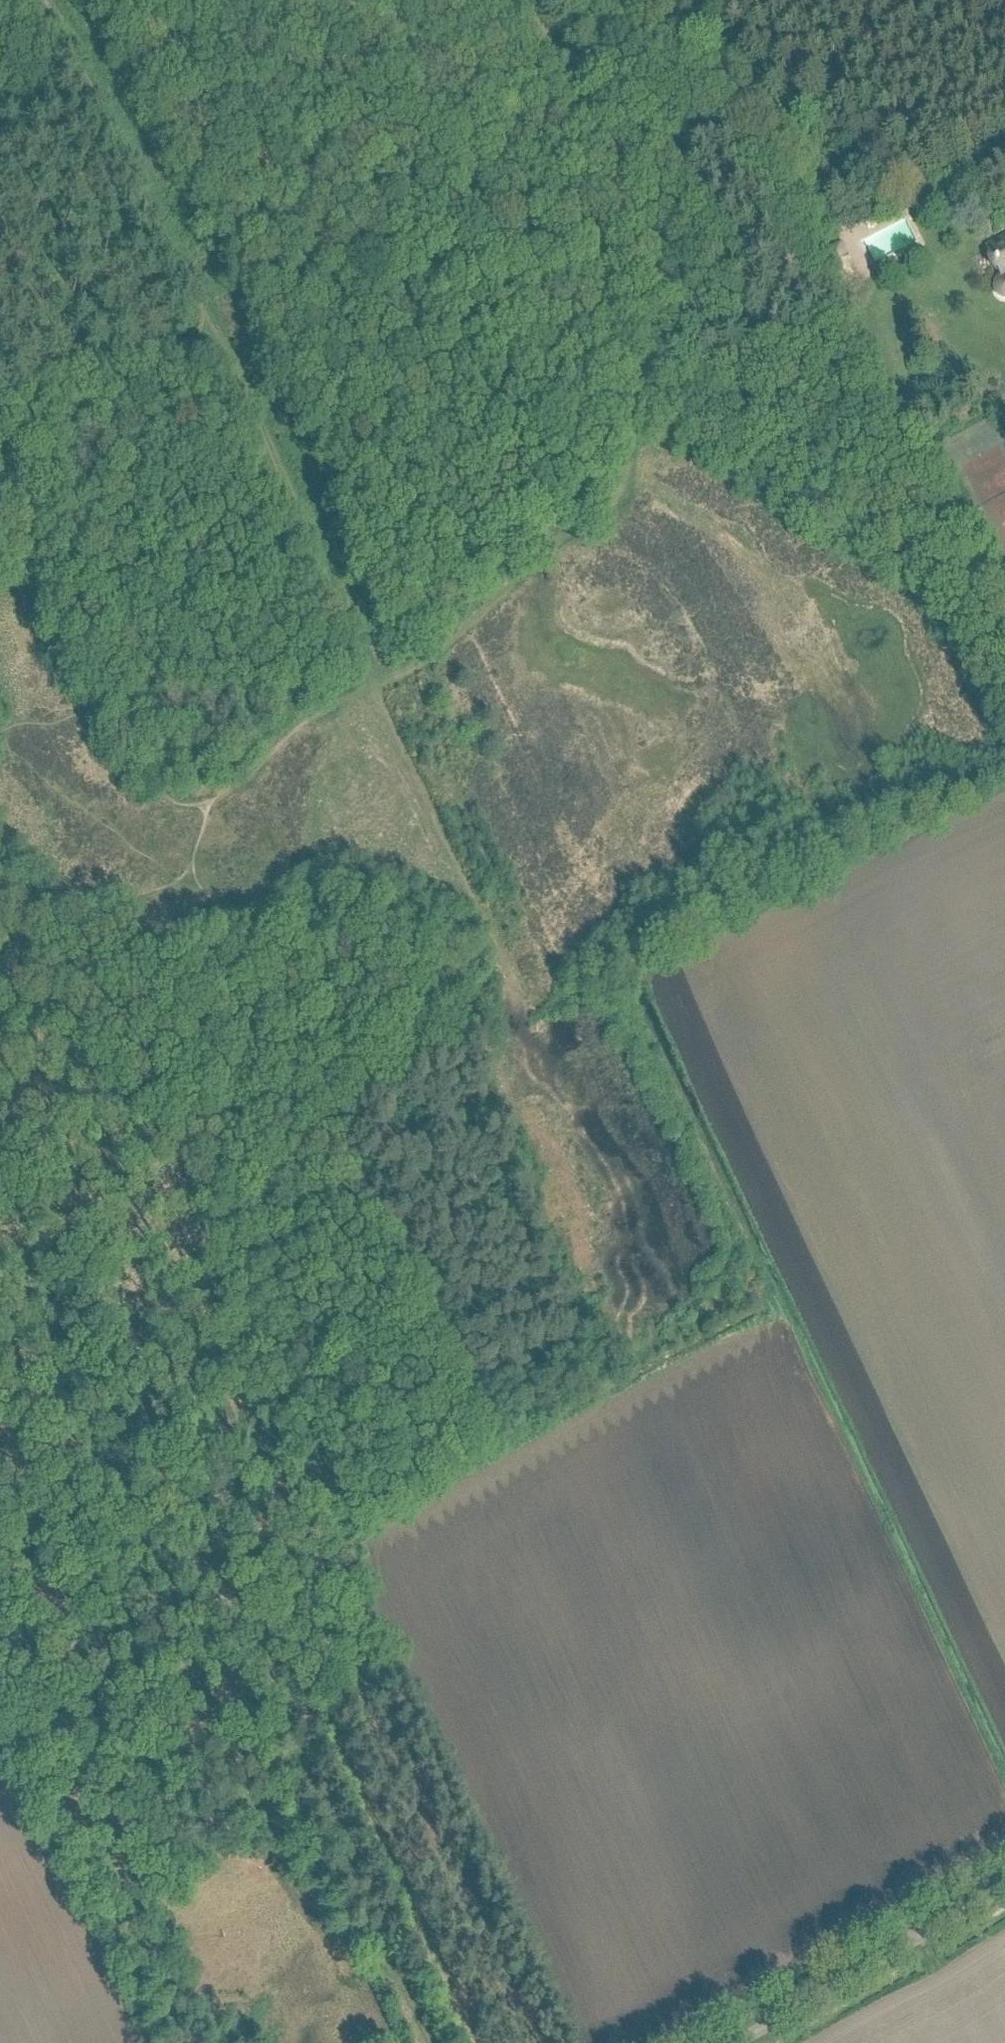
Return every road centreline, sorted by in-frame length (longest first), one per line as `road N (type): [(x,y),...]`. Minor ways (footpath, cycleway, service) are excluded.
road 1 (unclassified): [(751,2042),(1004,1898)]

